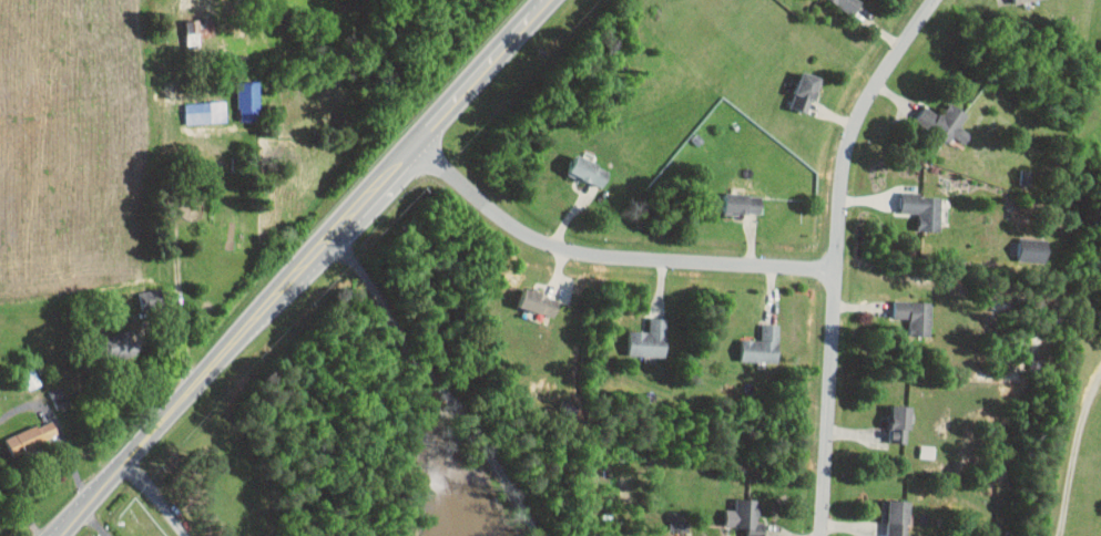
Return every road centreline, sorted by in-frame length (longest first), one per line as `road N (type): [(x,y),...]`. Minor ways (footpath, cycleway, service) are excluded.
road 1 (residential): [(813,535),(842,159),(856,117),(935,0)]
road 2 (residential): [(833,269),(565,254),(513,229),(420,136)]
road 3 (primary): [(92,504),(330,236)]
road 4 (primary): [(330,236),(546,0)]

